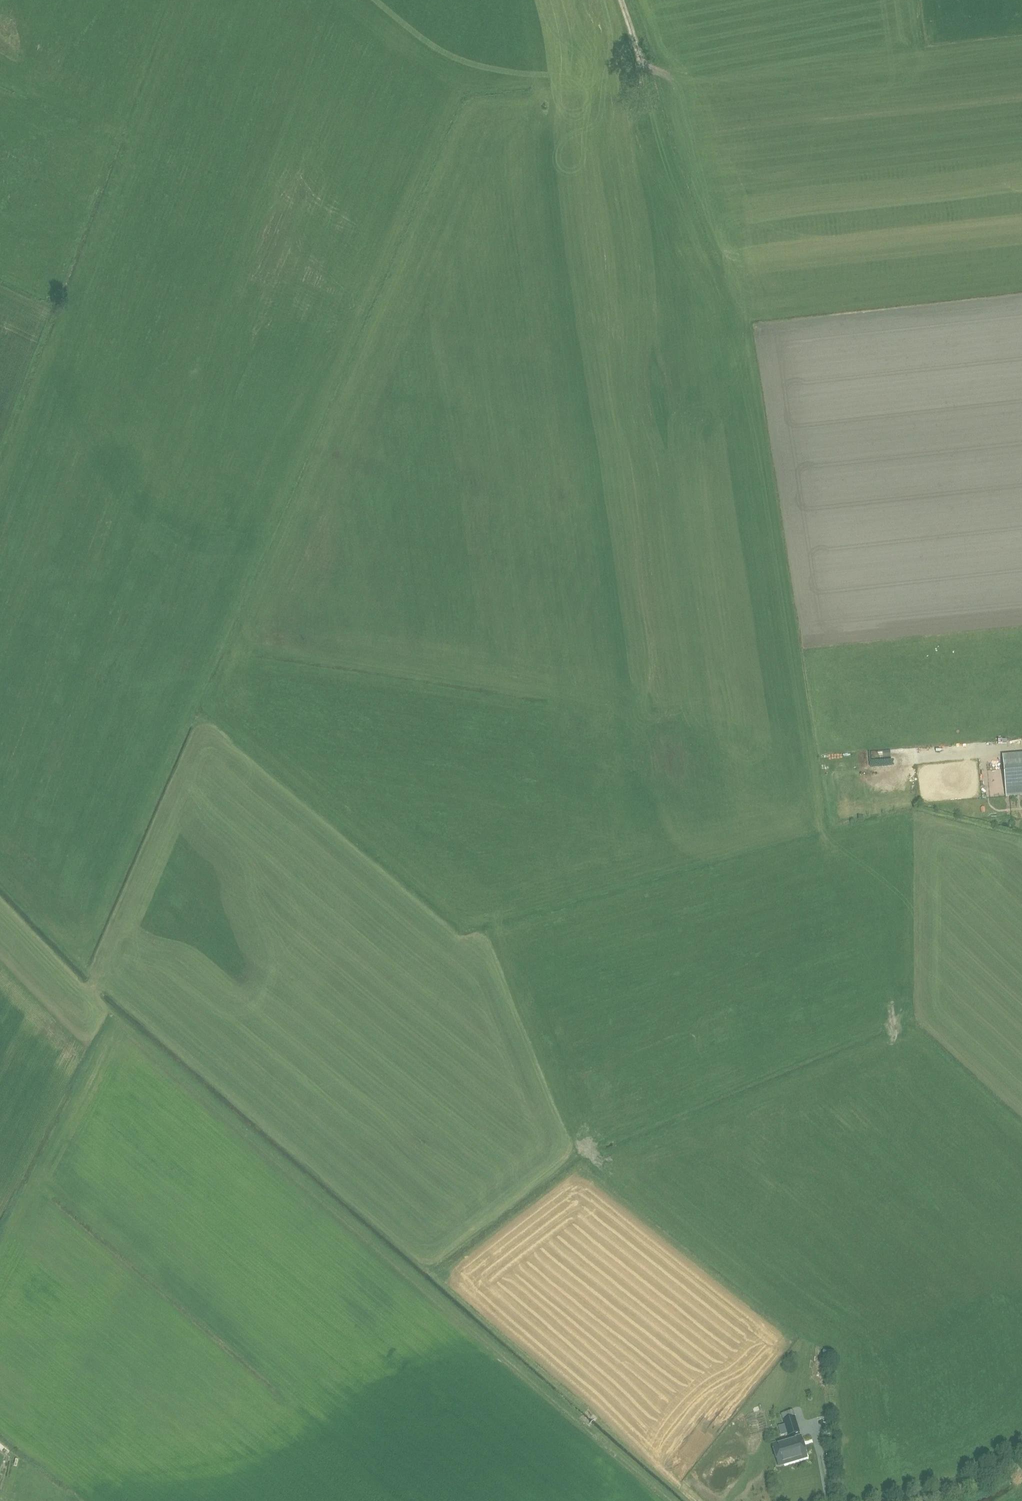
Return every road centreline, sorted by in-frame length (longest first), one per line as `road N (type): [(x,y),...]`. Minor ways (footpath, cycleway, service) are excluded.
road 1 (unclassified): [(1021,1445),(966,1486),(916,1500)]

